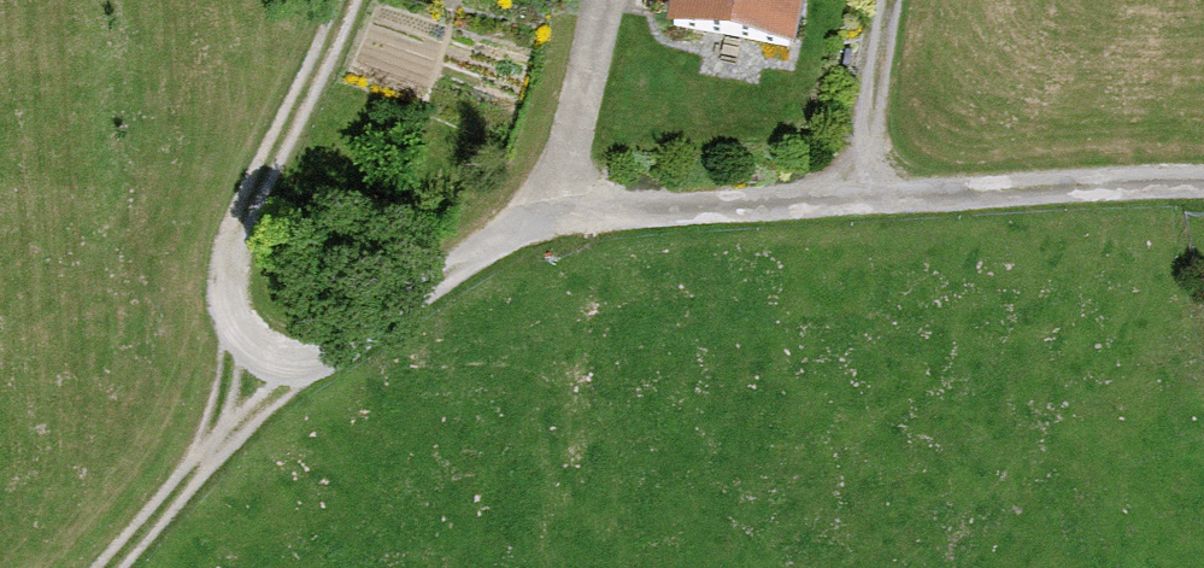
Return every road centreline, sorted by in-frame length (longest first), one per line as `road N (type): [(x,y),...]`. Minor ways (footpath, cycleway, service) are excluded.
road 1 (unclassified): [(465,260),(550,212),(1203,194)]
road 2 (track): [(343,0),(242,226),(232,296),(258,350),(336,357)]
road 3 (track): [(174,498),(271,401),(465,260)]
road 4 (track): [(101,567),(174,498),(233,392),(232,296)]
road 5 (track): [(603,0),(550,212)]
road 6 (track): [(858,204),(890,0)]

